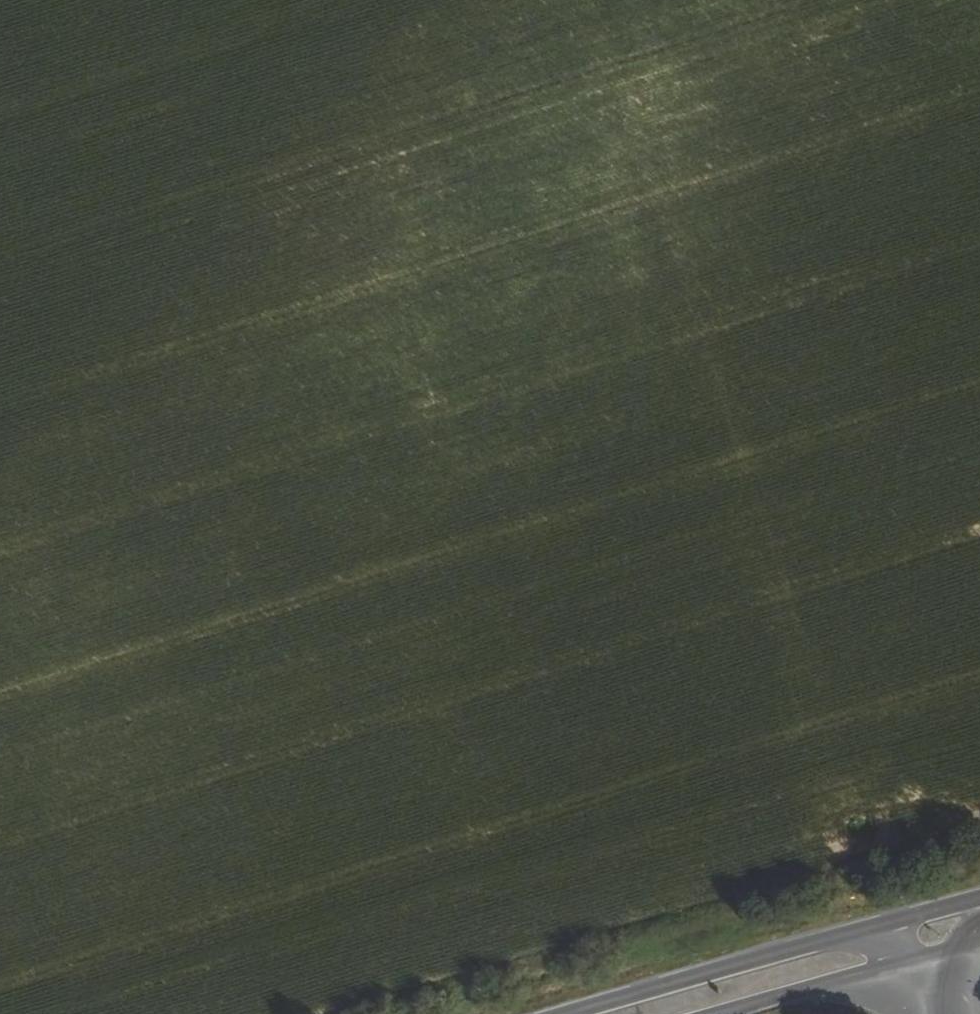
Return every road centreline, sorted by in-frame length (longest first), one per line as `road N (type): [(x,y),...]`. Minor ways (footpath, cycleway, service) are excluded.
road 1 (tertiary): [(938,908),(554,1013)]
road 2 (tertiary): [(697,1013),(948,946)]

